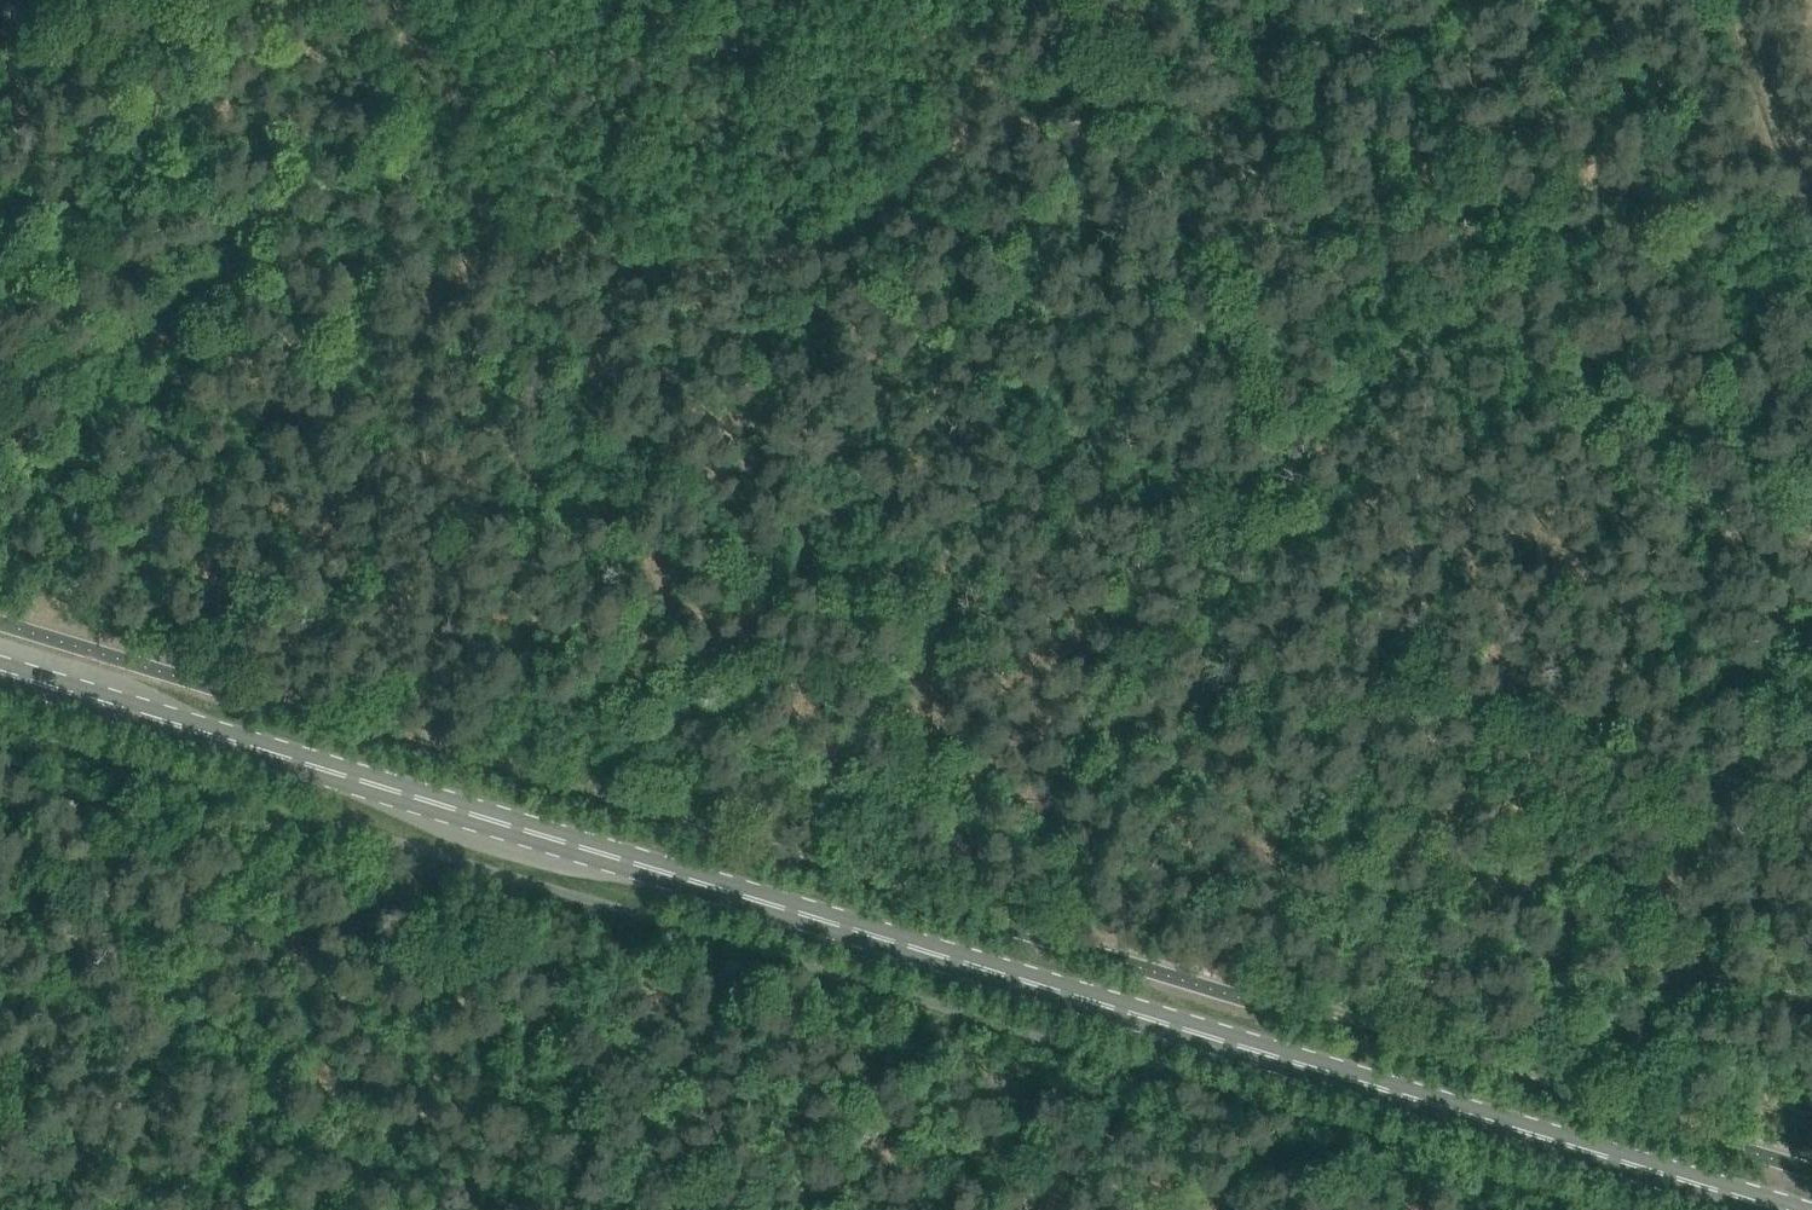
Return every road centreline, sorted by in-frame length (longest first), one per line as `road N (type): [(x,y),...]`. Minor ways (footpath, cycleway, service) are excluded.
road 1 (primary): [(1778,1209),(0,673)]
road 2 (track): [(217,0),(0,95)]

